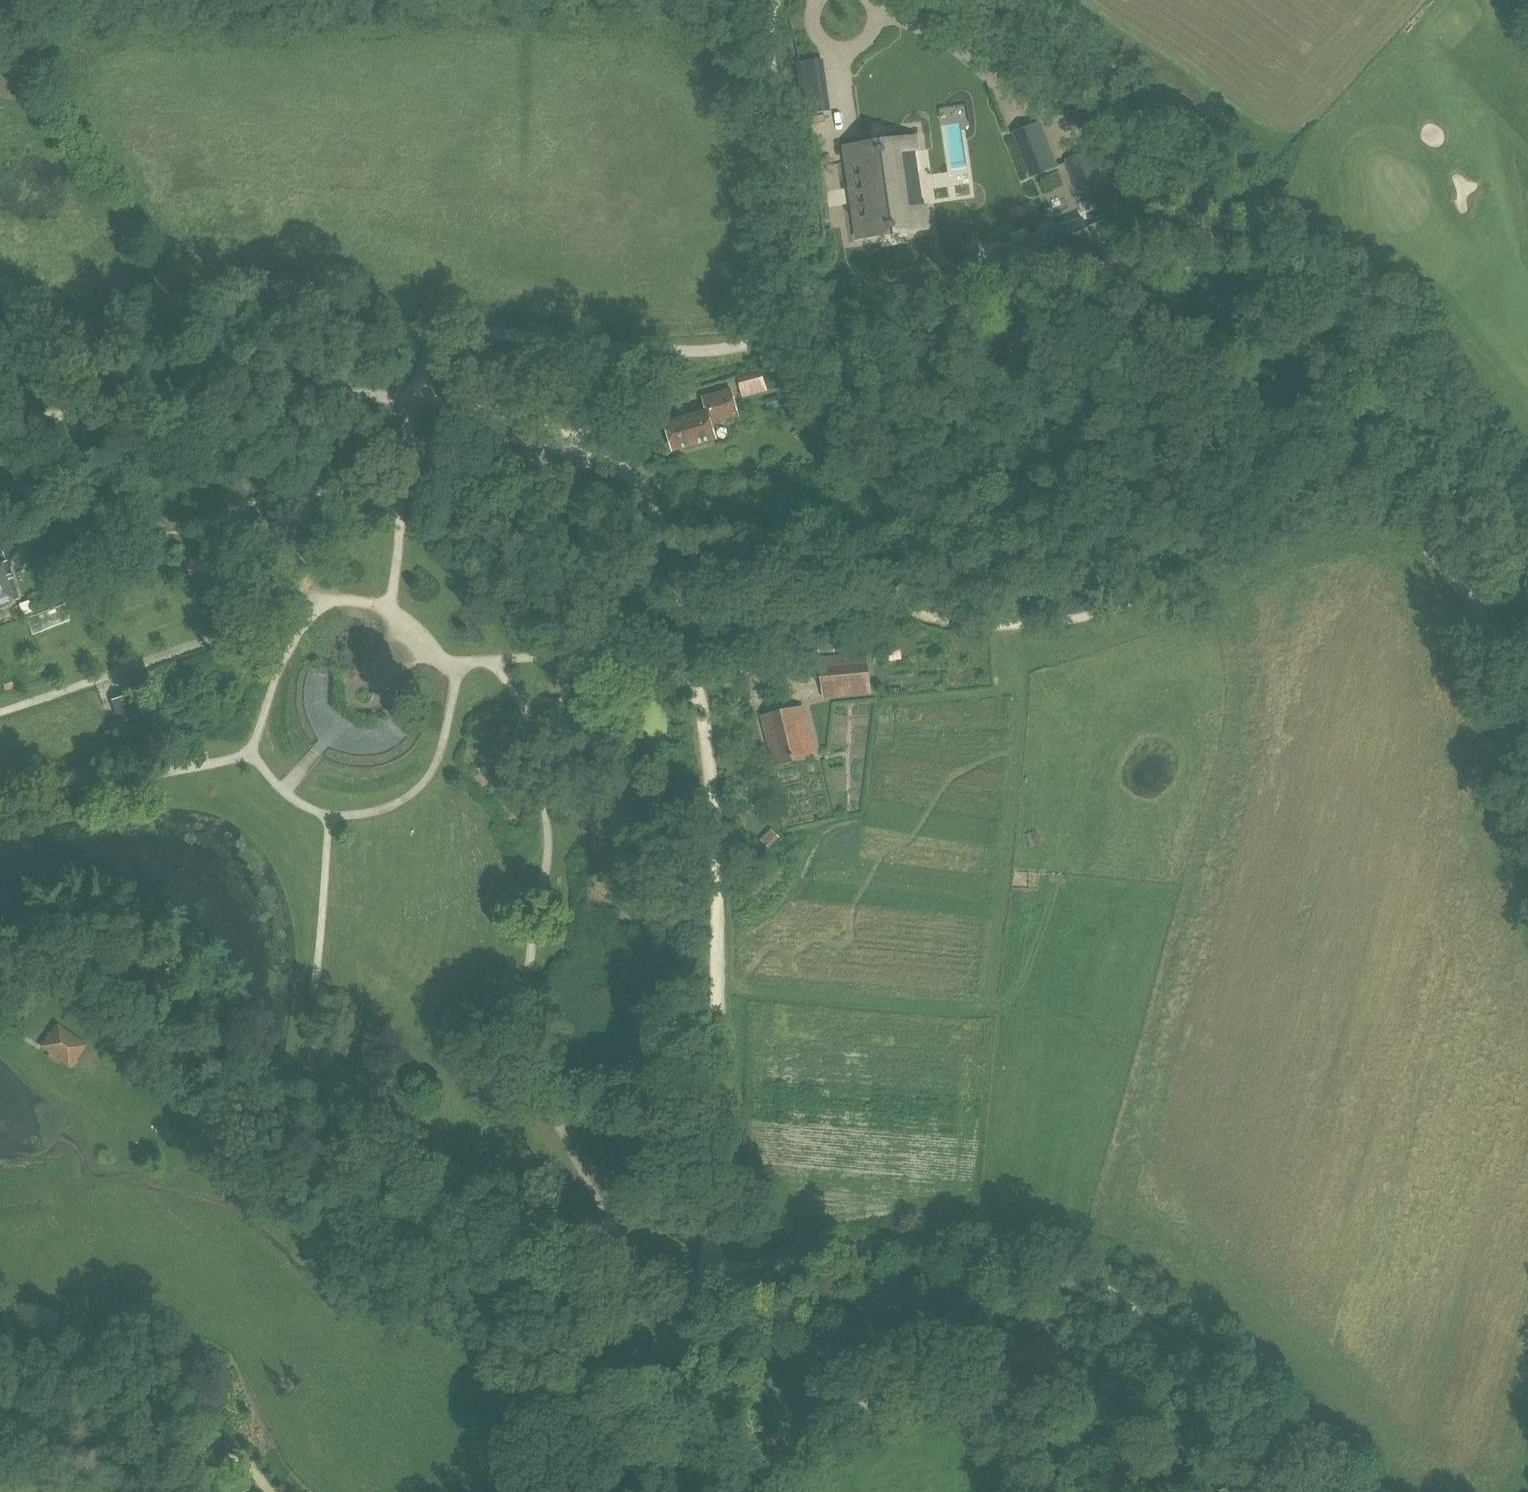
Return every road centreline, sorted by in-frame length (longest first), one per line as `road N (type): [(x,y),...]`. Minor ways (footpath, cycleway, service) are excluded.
road 1 (track): [(729,1450),(688,1345),(704,1280),(715,1170),(717,935),(706,722),(682,623)]
road 2 (track): [(773,0),(768,37),(794,258),(788,313),(765,336),(687,353),(465,332),(433,346),(421,399)]
road 3 (track): [(401,476),(322,491),(185,489),(113,499),(93,504),(76,544),(249,509)]
road 4 (track): [(682,623),(666,541),(630,473),(596,441),(571,426),(421,399)]
road 5 (track): [(421,399),(319,392),(209,397)]
road 6 (track): [(209,397),(0,424)]

